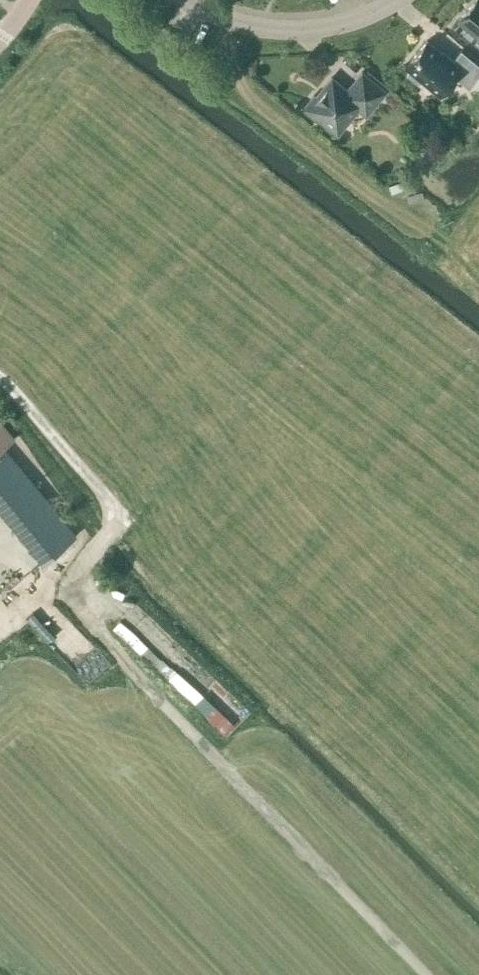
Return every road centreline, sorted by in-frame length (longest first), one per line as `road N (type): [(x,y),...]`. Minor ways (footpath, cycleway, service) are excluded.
road 1 (track): [(0,565),(64,608),(417,974)]
road 2 (track): [(48,597),(116,531),(119,510),(62,455),(0,378)]
road 3 (residential): [(184,0),(245,27),(285,30),(367,17),(397,0)]

